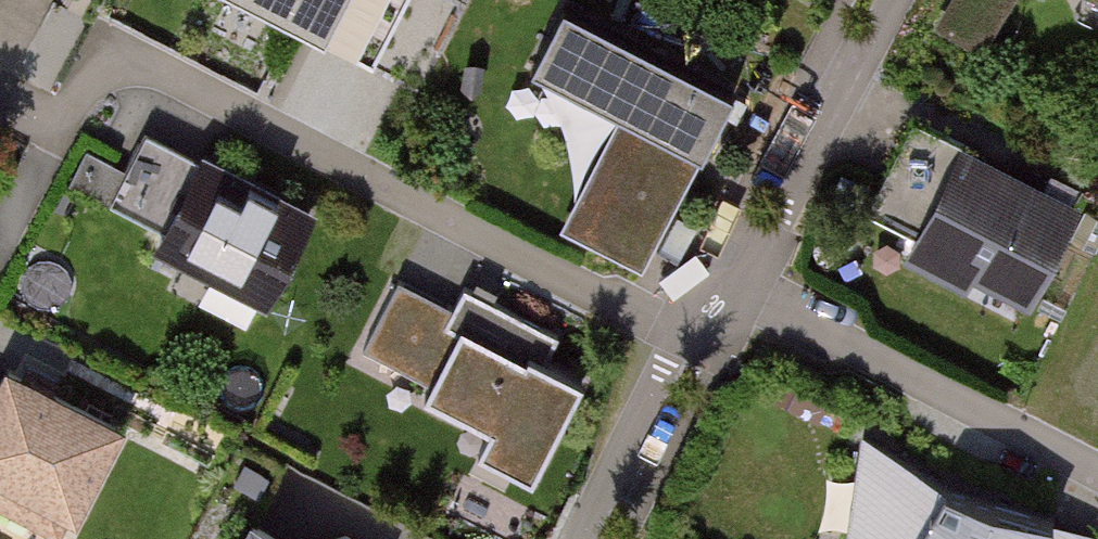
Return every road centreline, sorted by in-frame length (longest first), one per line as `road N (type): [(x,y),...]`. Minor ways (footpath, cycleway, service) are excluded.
road 1 (residential): [(0,90),(66,121),(88,79),(110,66),(162,71),(695,347)]
road 2 (residential): [(726,285),(1097,482)]
road 3 (residential): [(726,285),(889,0)]
road 4 (residential): [(595,538),(695,347)]

